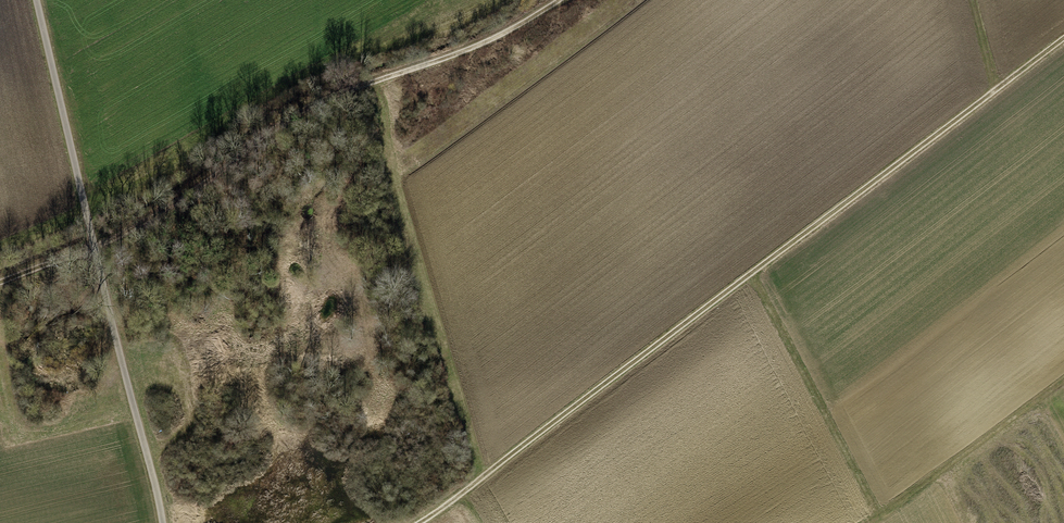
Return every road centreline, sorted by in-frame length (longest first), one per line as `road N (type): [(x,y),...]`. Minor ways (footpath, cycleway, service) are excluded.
road 1 (track): [(421,522),(1063,39)]
road 2 (track): [(556,0),(492,37),(308,106),(92,244),(0,280)]
road 3 (track): [(36,0),(163,522)]
road 4 (track): [(880,515),(750,276)]
road 5 (track): [(1063,381),(867,522)]

